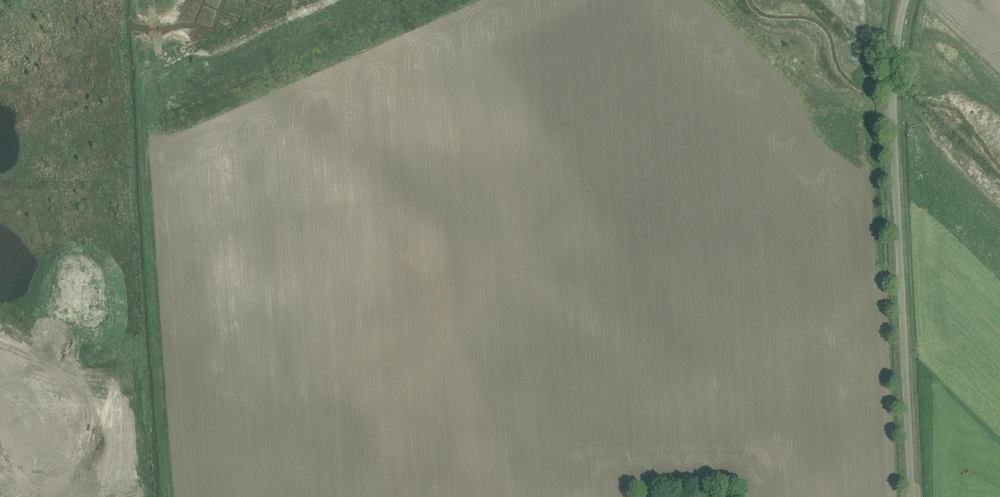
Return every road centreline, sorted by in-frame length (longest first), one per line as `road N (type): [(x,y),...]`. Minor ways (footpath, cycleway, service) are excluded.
road 1 (unclassified): [(912,496),(893,97),(906,0)]

